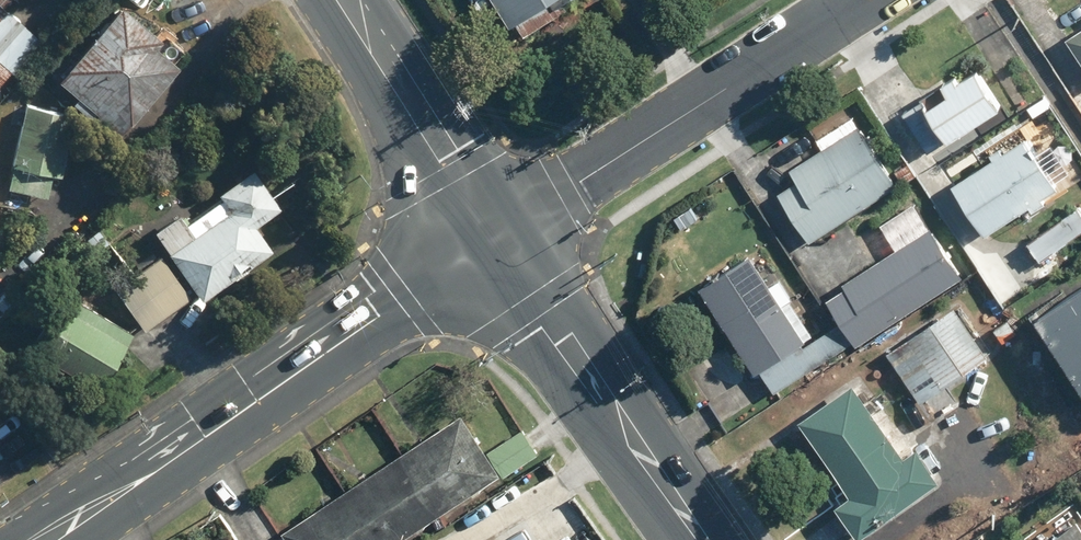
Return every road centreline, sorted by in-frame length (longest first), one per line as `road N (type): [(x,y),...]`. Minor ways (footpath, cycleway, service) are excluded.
road 1 (tertiary): [(494,235),(43,539)]
road 2 (residential): [(494,235),(860,0)]
road 3 (secondary): [(708,539),(565,319),(494,235)]
road 4 (secondary): [(494,235),(446,171),(347,0)]

